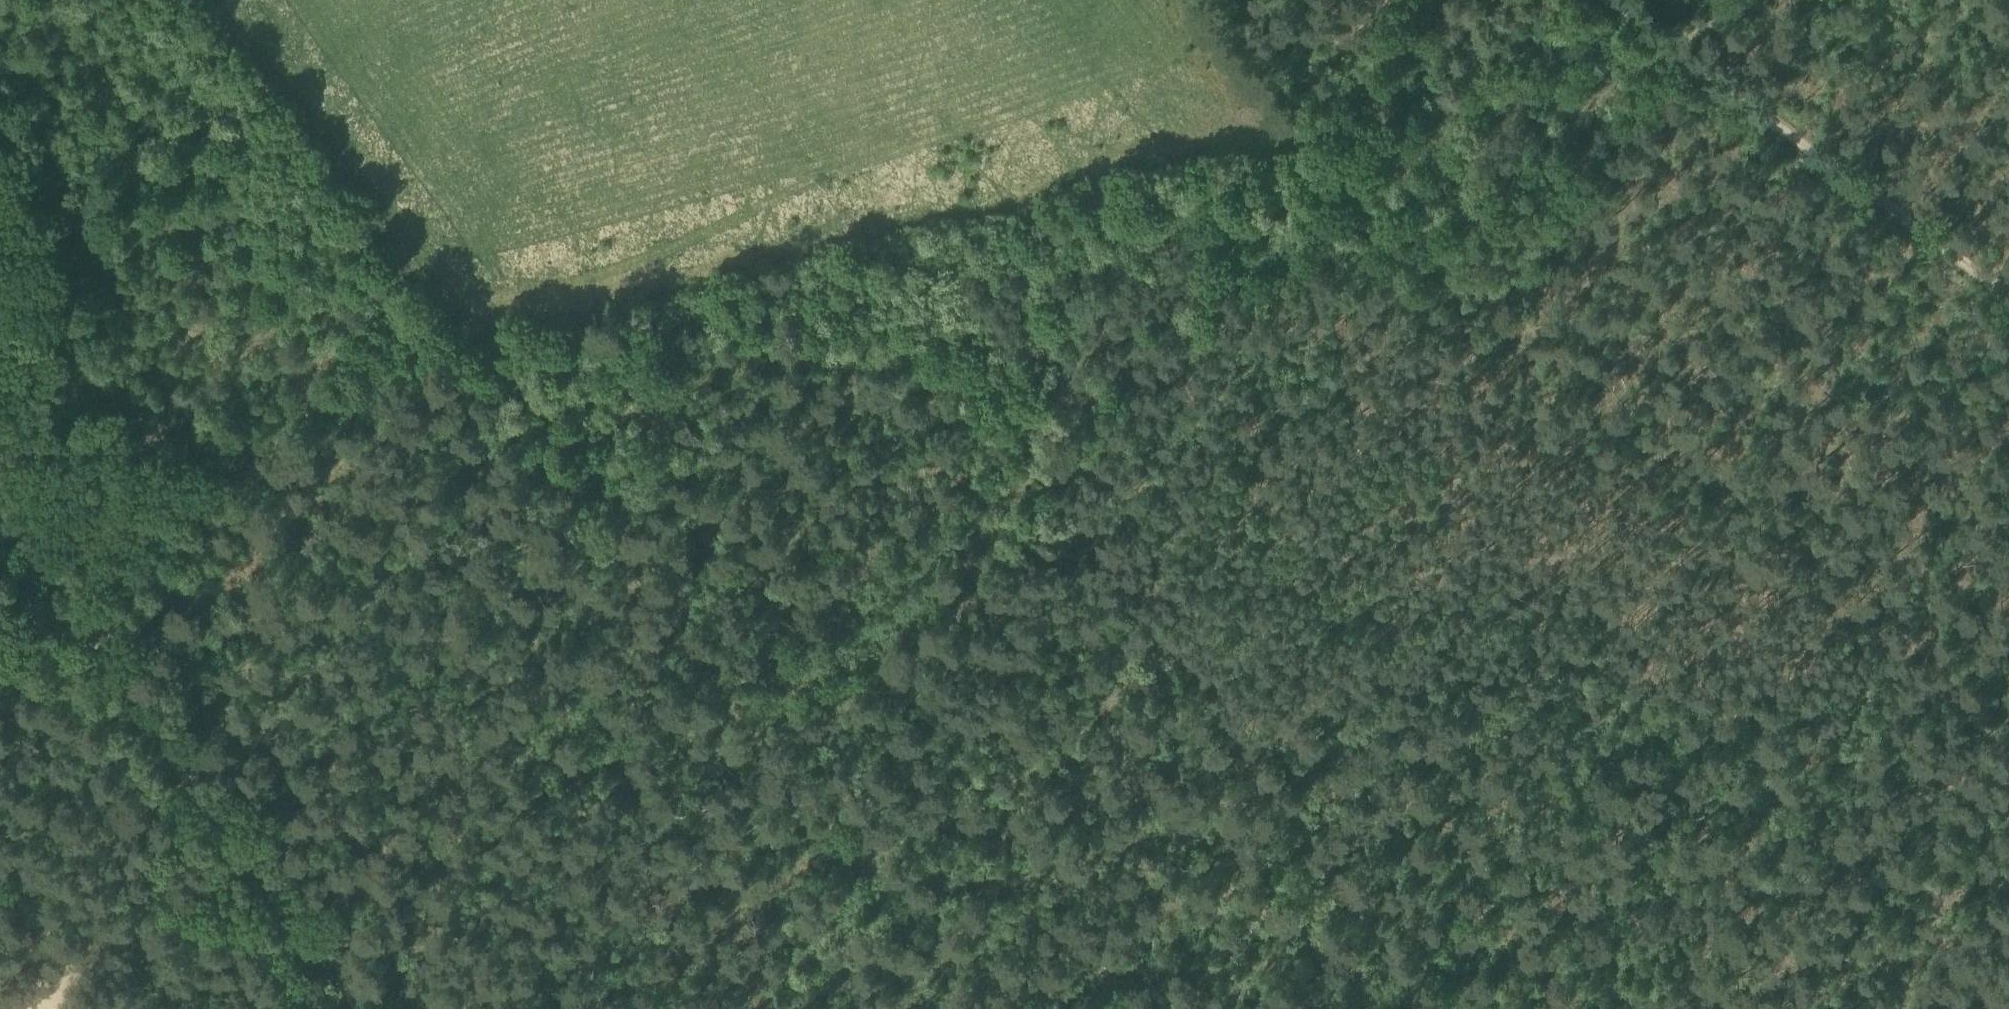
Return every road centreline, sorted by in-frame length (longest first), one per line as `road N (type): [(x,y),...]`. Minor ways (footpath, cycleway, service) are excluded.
road 1 (track): [(374,1008),(252,850),(0,489)]
road 2 (track): [(2008,297),(1616,0)]

